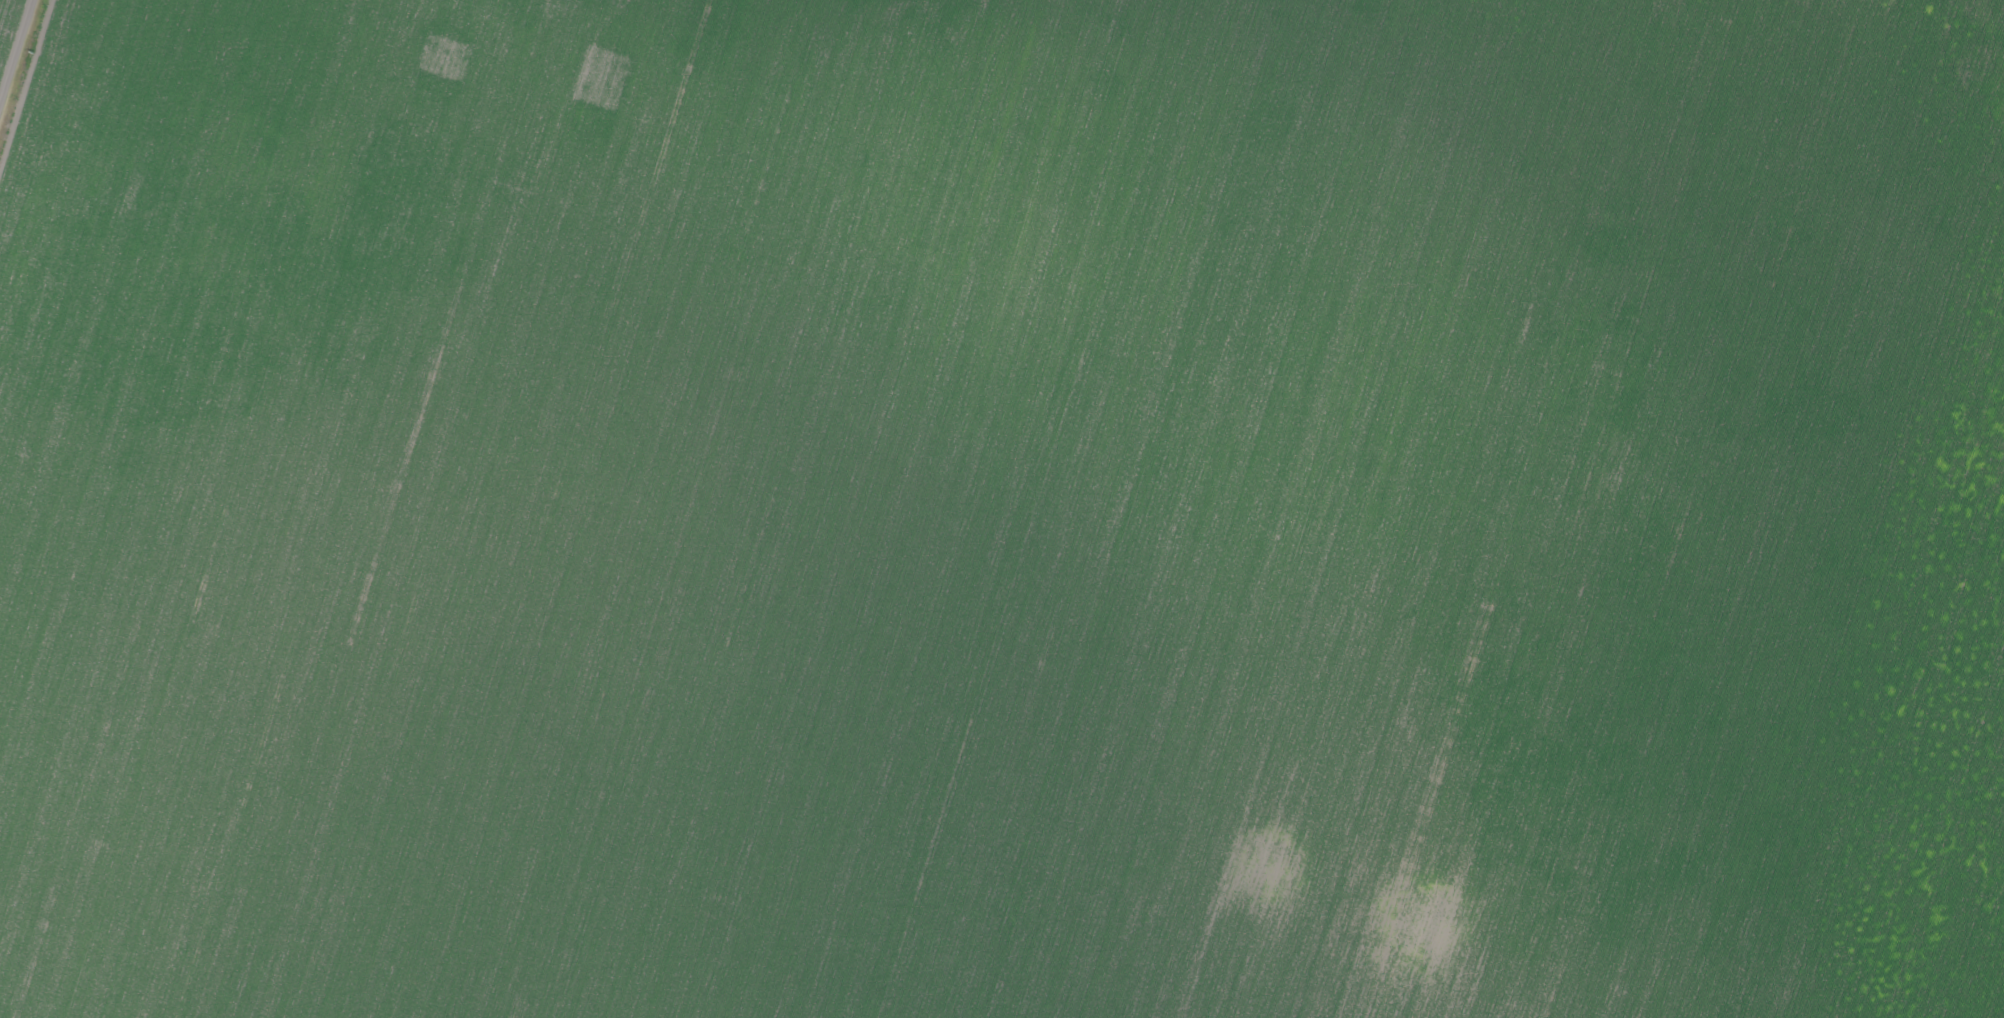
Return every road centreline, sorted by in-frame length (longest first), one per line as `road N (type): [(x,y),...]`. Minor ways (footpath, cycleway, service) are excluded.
road 1 (residential): [(0,214),(65,0)]

